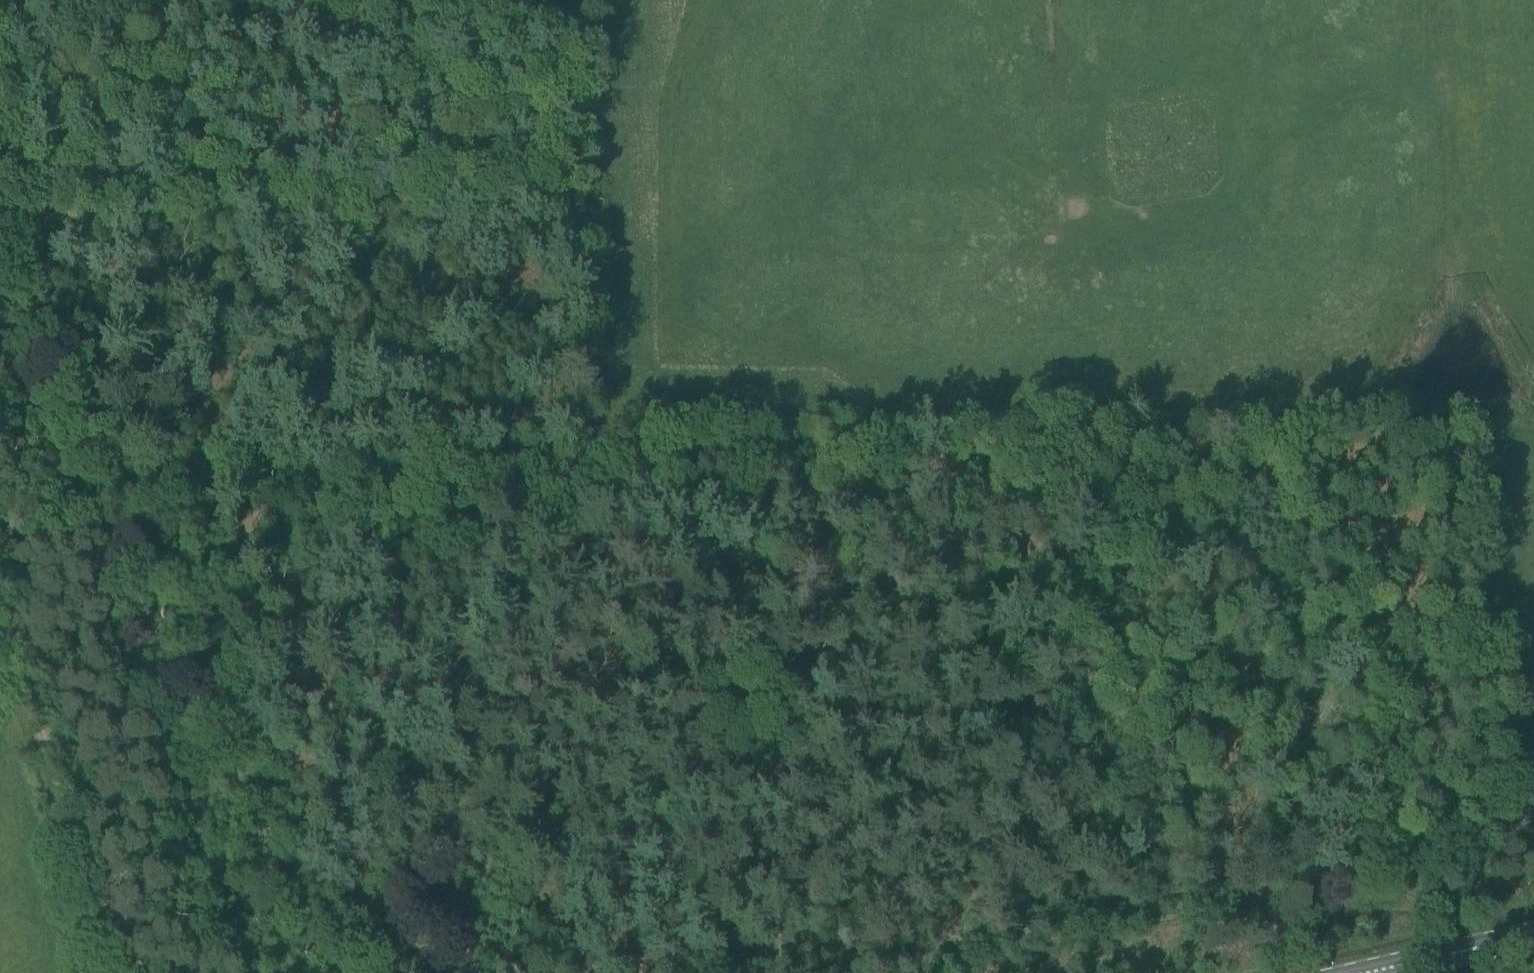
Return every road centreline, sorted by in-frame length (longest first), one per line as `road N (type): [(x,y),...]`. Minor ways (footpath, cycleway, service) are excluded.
road 1 (track): [(0,700),(102,972)]
road 2 (secondary): [(1369,972),(1533,935)]

